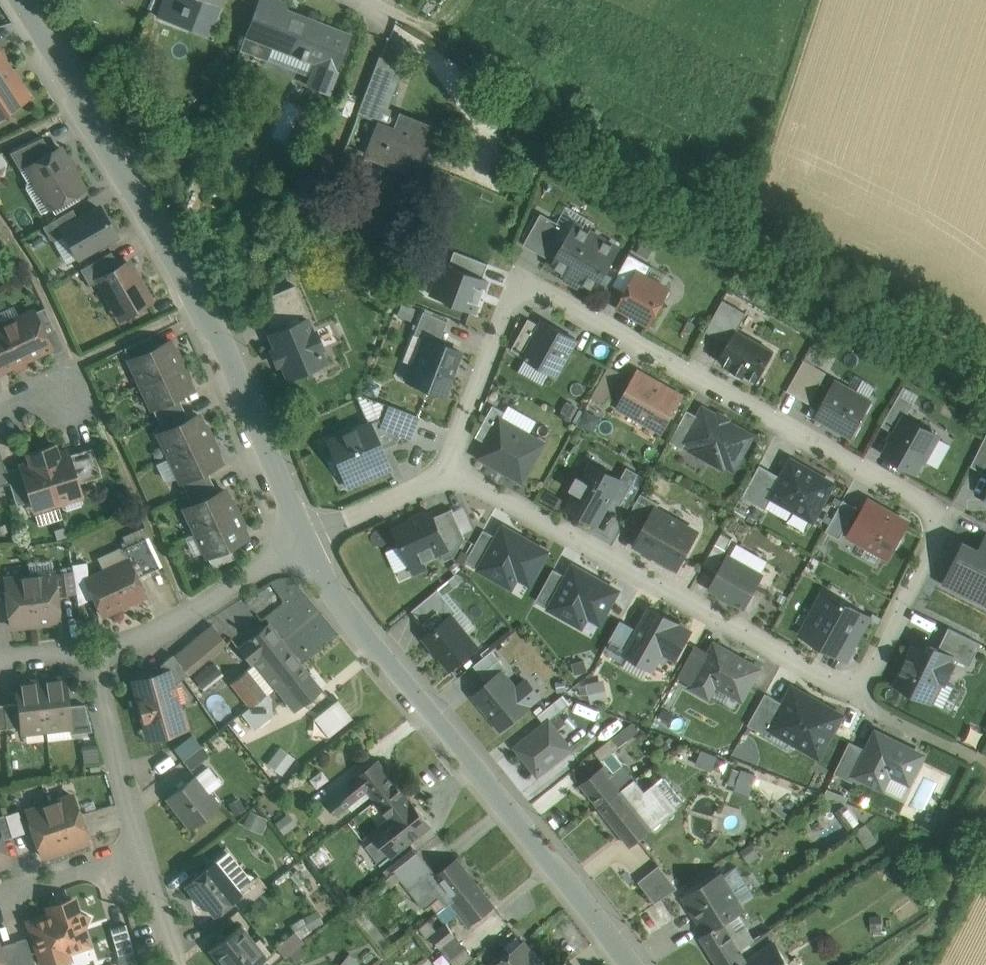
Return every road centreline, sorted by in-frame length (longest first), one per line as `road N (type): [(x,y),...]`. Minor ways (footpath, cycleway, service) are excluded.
road 1 (residential): [(445,470),(508,308),(522,293),(542,290),(945,518),(857,698)]
road 2 (tertiary): [(302,542),(205,301),(19,0)]
road 3 (tertiary): [(631,964),(337,601),(302,542)]
road 4 (residential): [(445,470),(857,698)]
road 5 (residential): [(89,651),(145,636),(302,542)]
road 6 (residential): [(89,651),(141,849)]
road 7 (residential): [(302,542),(445,470)]
road 8 (residential): [(141,849),(0,895)]
road 9 (residential): [(857,698),(971,756)]
road 10 (residential): [(141,849),(175,964)]

